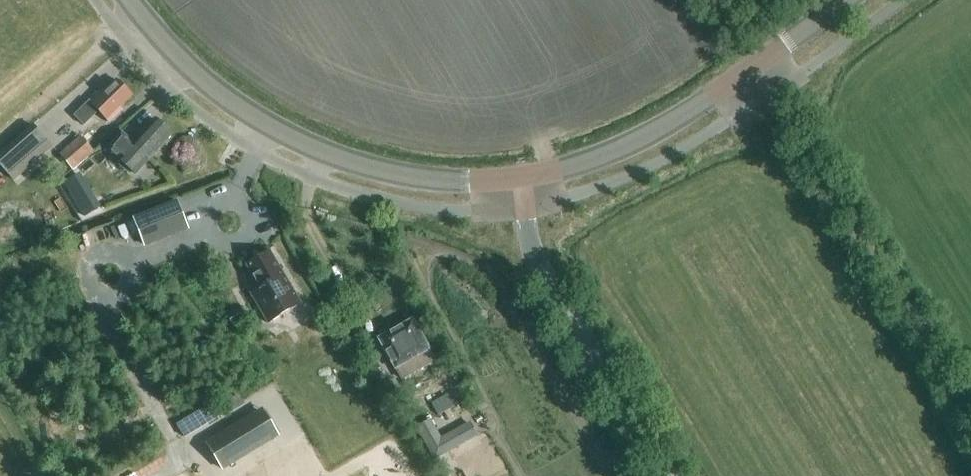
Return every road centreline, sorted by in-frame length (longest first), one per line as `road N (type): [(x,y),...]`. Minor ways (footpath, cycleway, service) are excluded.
road 1 (tertiary): [(522,176),(419,177),(310,149),(213,92),(129,0)]
road 2 (unclassified): [(970,413),(753,70)]
road 3 (tertiary): [(668,475),(533,252),(522,176)]
road 4 (tertiary): [(522,176),(642,138),(753,70)]
road 5 (track): [(137,10),(0,129)]

